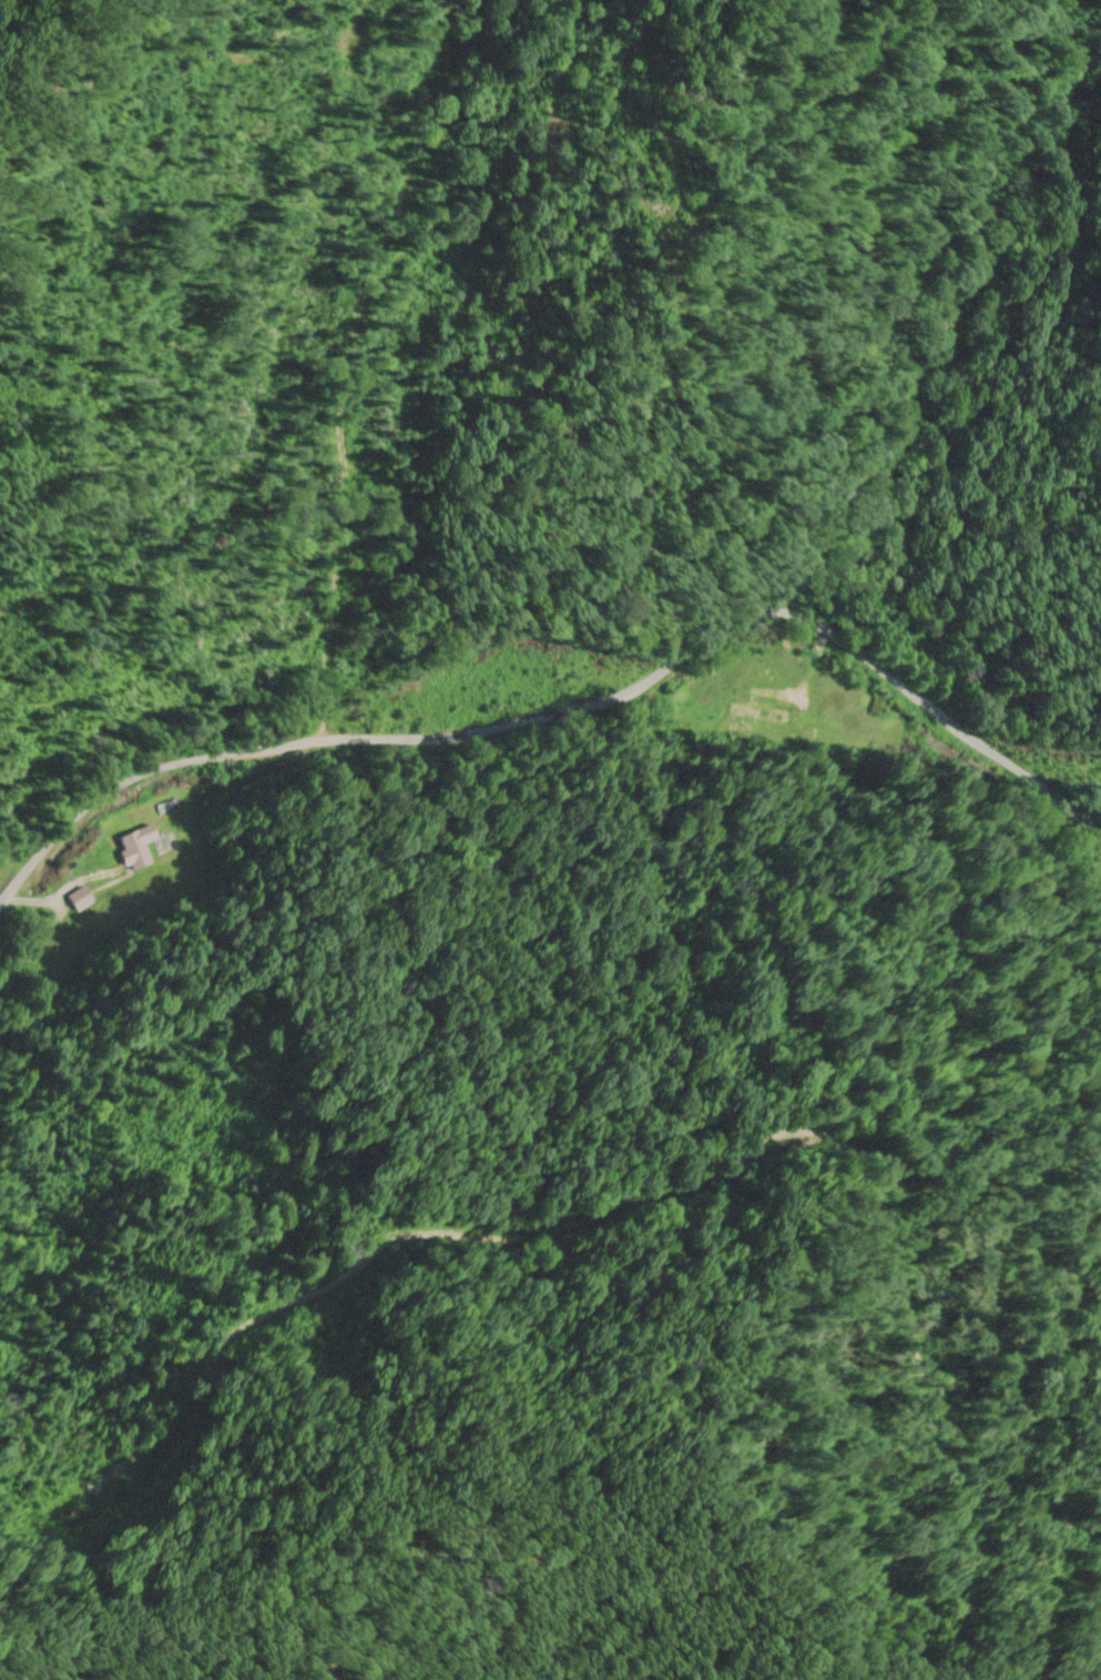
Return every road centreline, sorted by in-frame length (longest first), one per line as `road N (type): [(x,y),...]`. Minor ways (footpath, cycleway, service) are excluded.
road 1 (residential): [(0,902),(68,828),(155,768),(318,741),(430,738),(517,725),(649,682),(741,617),(777,609),(814,621),(1100,838)]

